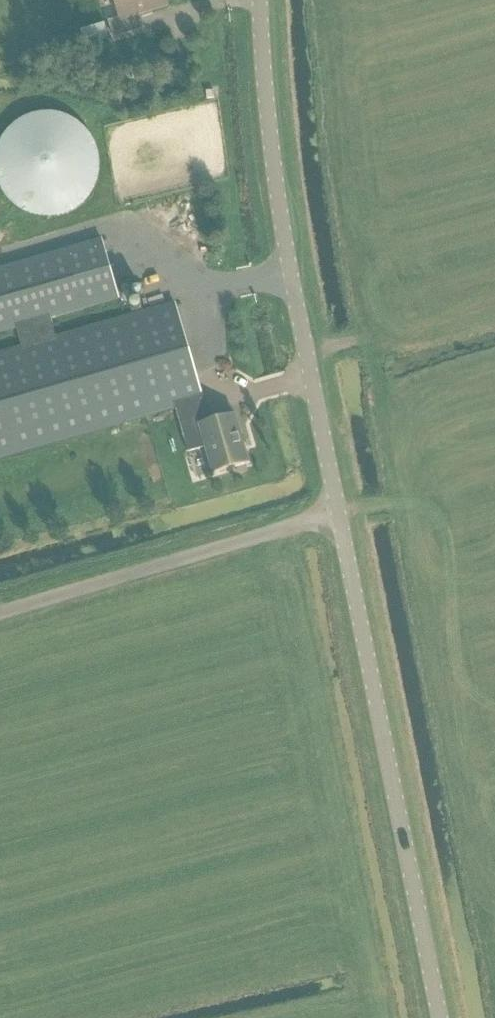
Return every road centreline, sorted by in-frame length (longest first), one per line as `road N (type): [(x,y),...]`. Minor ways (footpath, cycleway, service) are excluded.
road 1 (tertiary): [(439,1017),(283,243),(260,0)]
road 2 (track): [(337,512),(0,614)]

